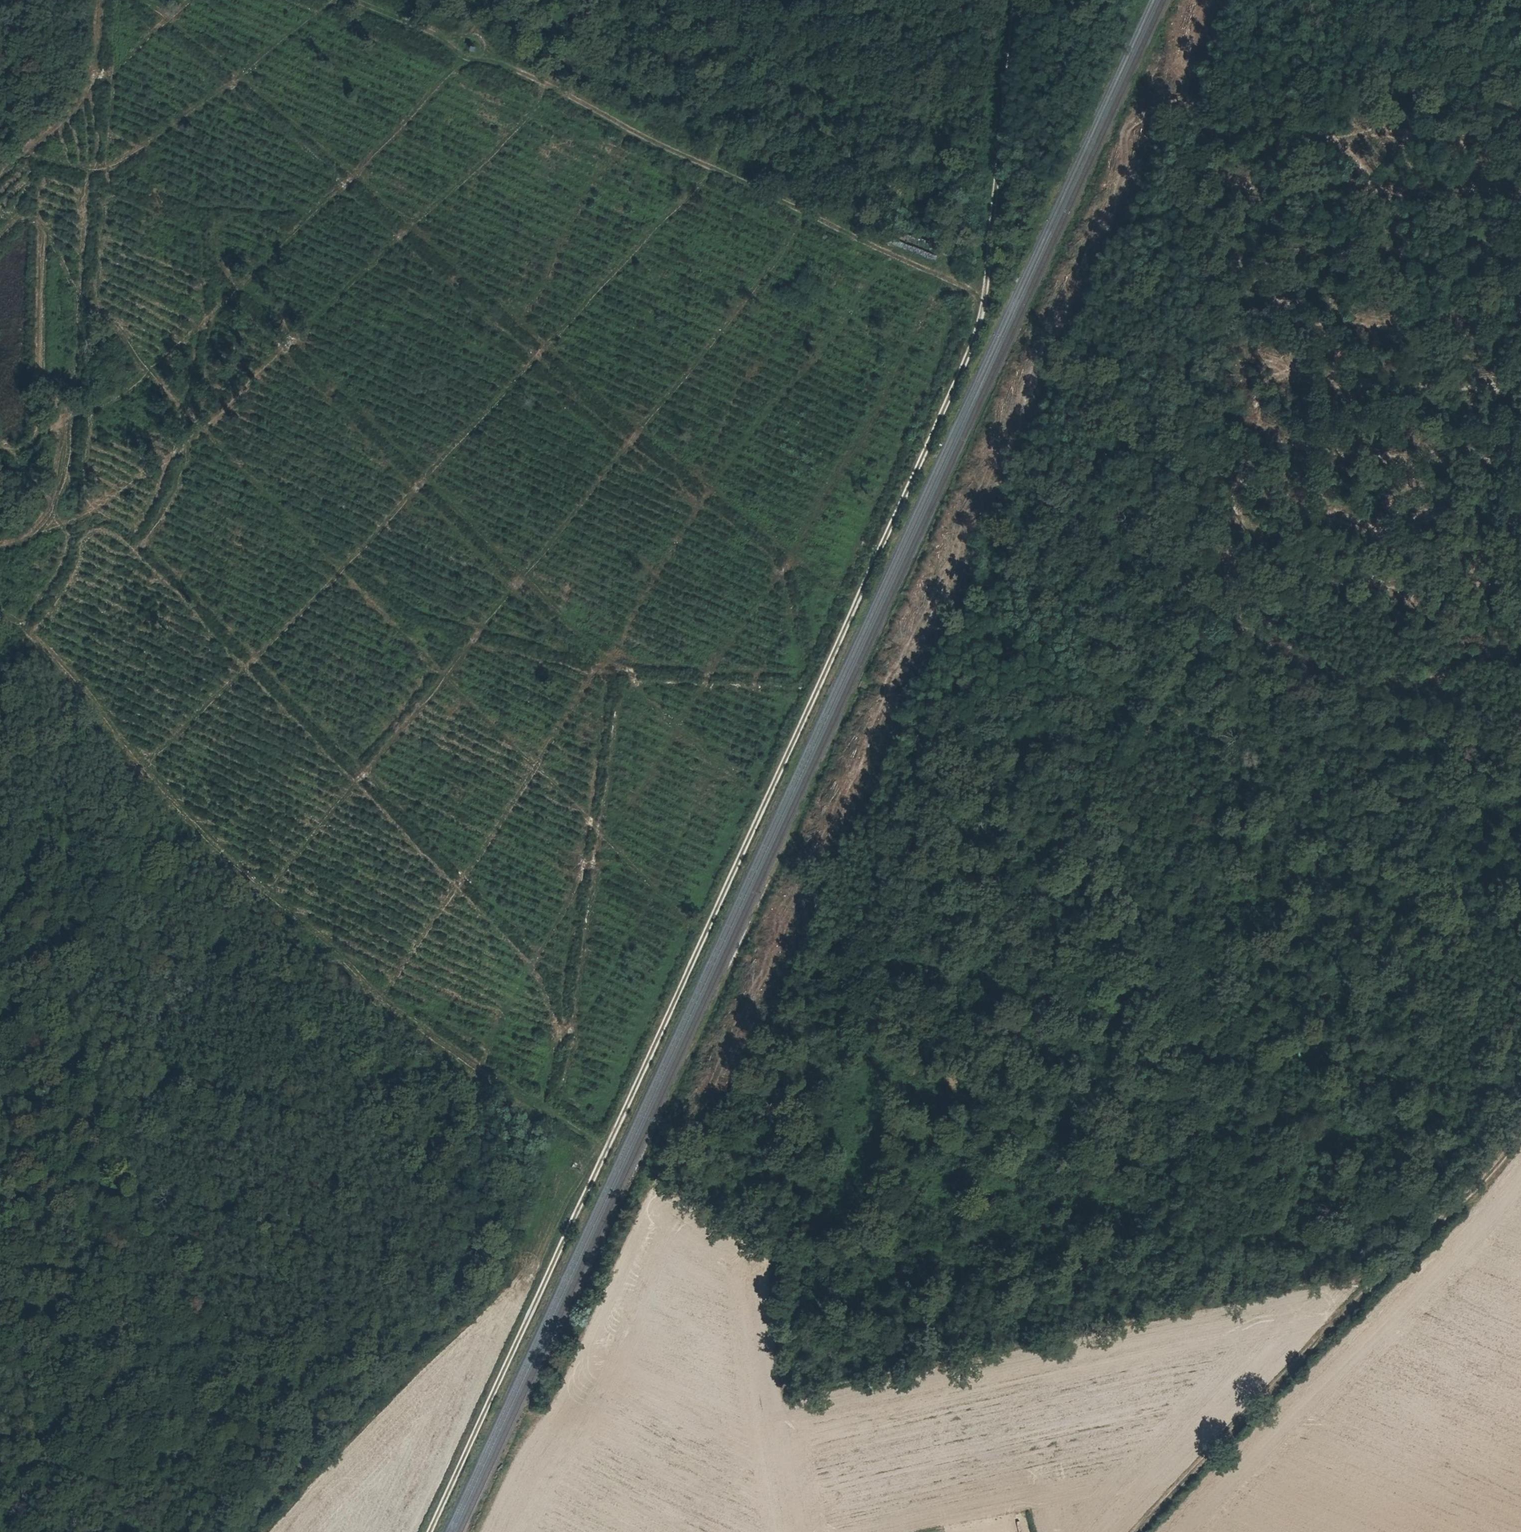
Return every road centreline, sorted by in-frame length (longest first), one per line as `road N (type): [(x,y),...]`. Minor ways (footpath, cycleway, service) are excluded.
road 1 (track): [(433,1531),(988,318),(984,253),(1010,0)]
road 2 (track): [(1143,1531),(1520,1139)]
road 3 (track): [(986,287),(704,44),(590,0)]
road 4 (track): [(1520,421),(1072,326)]
road 5 (track): [(107,0),(103,77),(0,178)]

